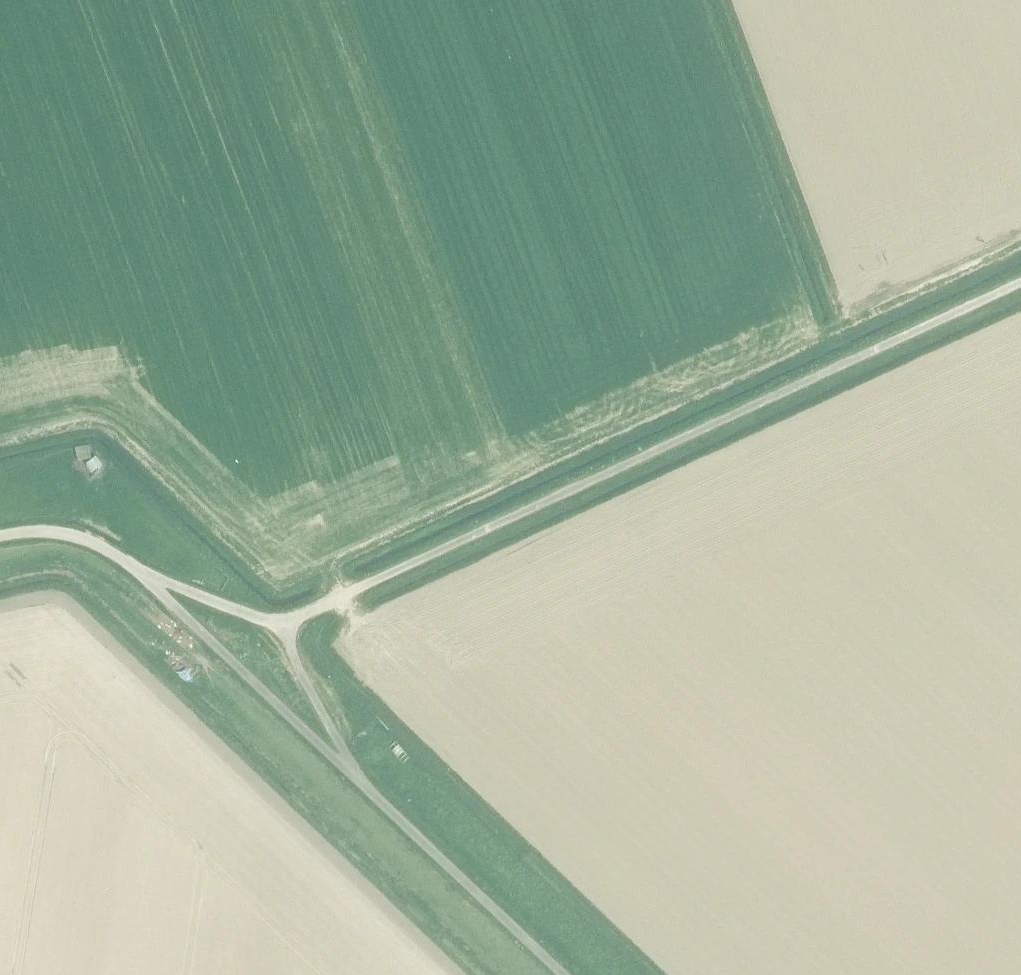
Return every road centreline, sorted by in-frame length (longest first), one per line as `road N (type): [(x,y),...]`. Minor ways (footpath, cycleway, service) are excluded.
road 1 (unclassified): [(300,617),(1020,284)]
road 2 (unclassified): [(144,574),(357,779)]
road 3 (unclassified): [(357,779),(561,974)]
road 4 (unclassified): [(300,617),(288,630),(291,654),(357,779)]
road 5 (unclassified): [(144,574),(257,618),(300,617)]
road 6 (unclassified): [(0,534),(69,532),(144,574)]

